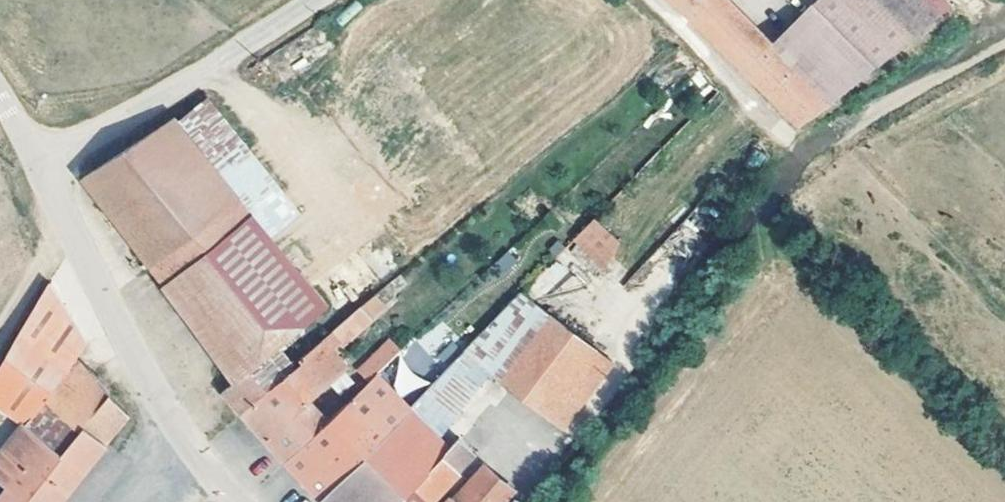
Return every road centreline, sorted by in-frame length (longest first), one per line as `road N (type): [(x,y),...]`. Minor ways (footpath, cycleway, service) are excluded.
road 1 (residential): [(38,173),(165,408),(237,501)]
road 2 (residential): [(38,173),(320,0)]
road 3 (track): [(1004,35),(840,136),(817,146),(789,136)]
road 4 (residential): [(655,0),(789,136)]

